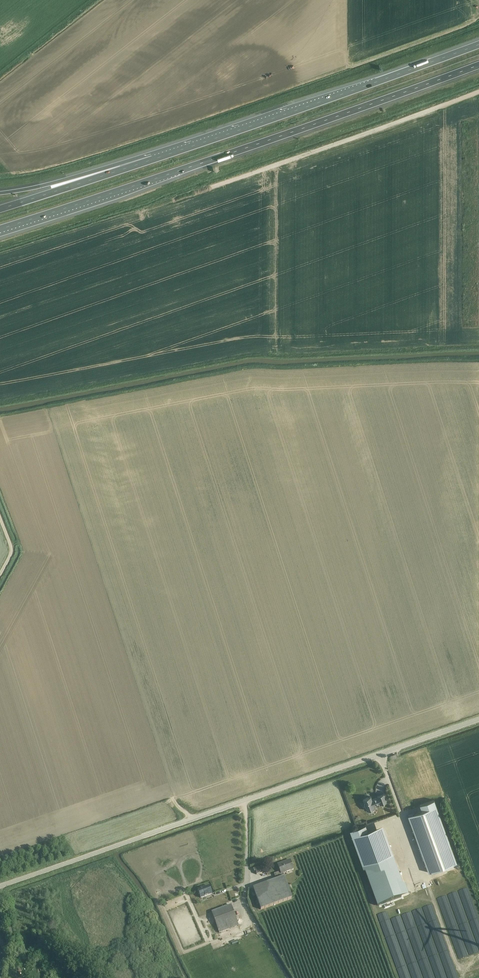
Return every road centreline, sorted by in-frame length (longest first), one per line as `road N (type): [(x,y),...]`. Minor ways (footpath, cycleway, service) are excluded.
road 1 (tertiary): [(0,886),(478,719)]
road 2 (motorway): [(0,229),(478,65)]
road 3 (motorway): [(478,44),(153,159)]
road 4 (motorway): [(153,159),(0,209)]
road 5 (motorway): [(153,159),(0,193)]

